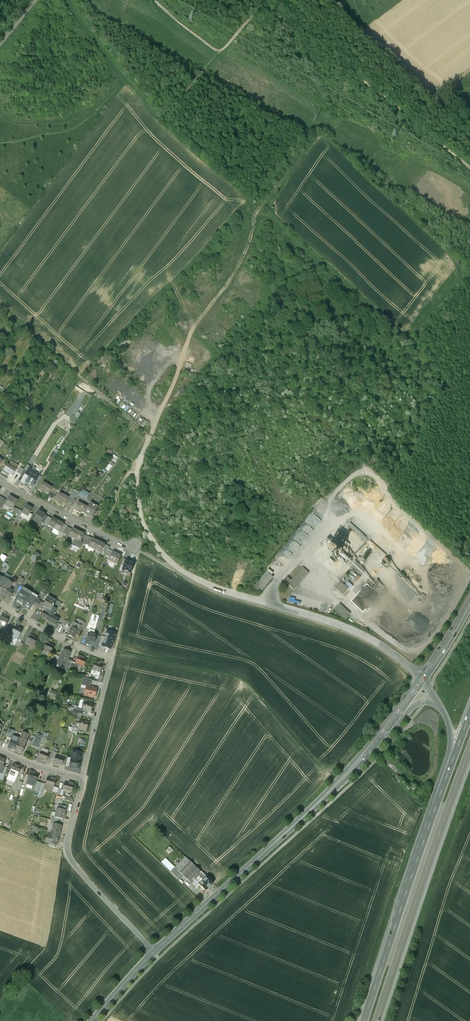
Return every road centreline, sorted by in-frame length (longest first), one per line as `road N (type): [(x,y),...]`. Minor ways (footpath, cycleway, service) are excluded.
road 1 (secondary): [(390,726),(154,952)]
road 2 (motorway): [(378,1020),(469,749)]
road 3 (motorway): [(443,788),(364,1020)]
road 4 (residential): [(0,480),(134,544)]
road 5 (track): [(159,117),(70,0)]
road 6 (track): [(337,785),(245,679)]
road 7 (unclassified): [(154,952),(66,851)]
road 8 (residential): [(112,658),(0,603)]
road 9 (residential): [(83,778),(112,658)]

